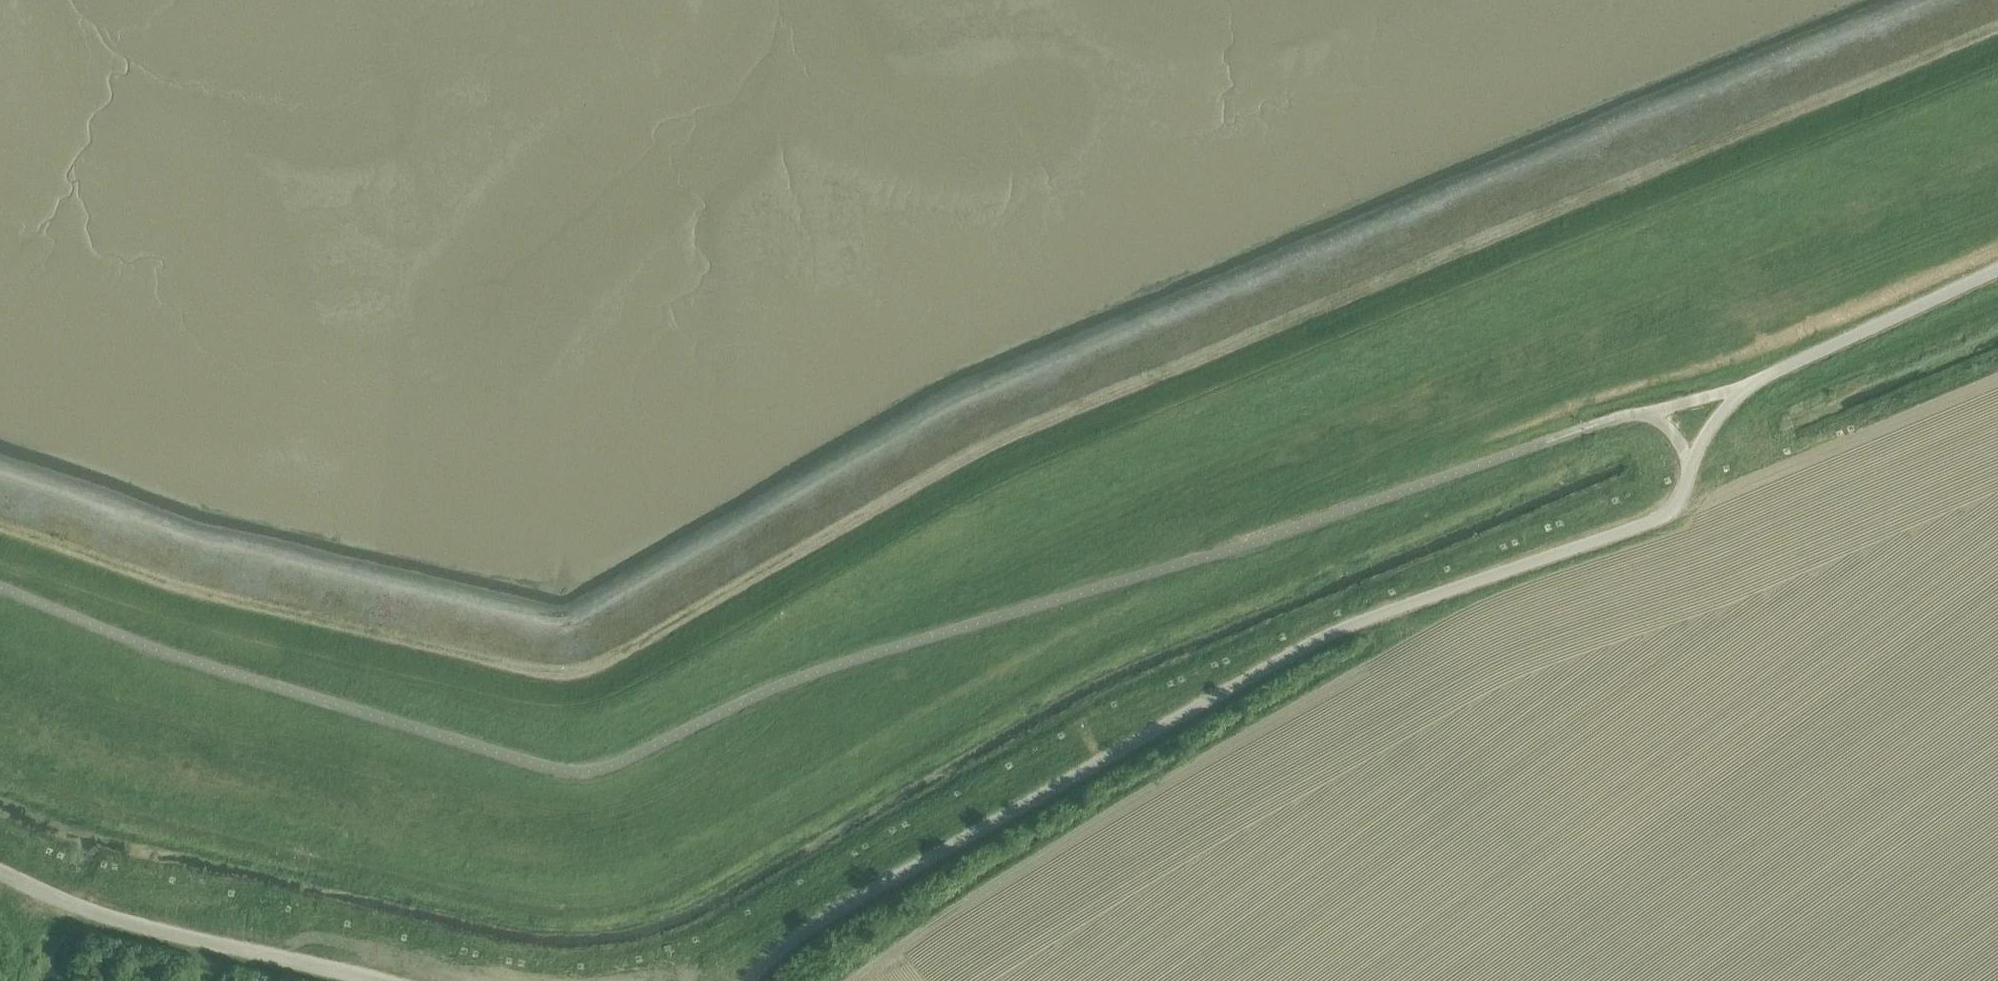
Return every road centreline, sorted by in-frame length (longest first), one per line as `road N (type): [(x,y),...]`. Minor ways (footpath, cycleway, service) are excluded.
road 1 (unclassified): [(751,980),(830,915),(1310,642),(1662,518),(1676,509),(1690,462)]
road 2 (unclassified): [(0,873),(126,922),(371,980)]
road 3 (unclassified): [(1997,272),(1744,388)]

